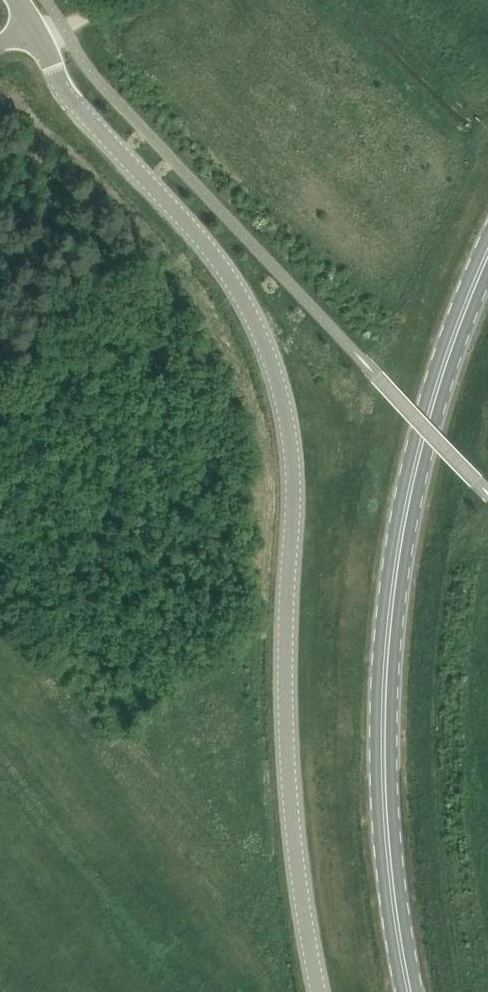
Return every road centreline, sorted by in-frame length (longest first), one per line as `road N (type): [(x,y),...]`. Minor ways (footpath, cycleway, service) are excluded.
road 1 (unclassified): [(39,31),(68,95),(221,262),(245,299),(281,393),(294,476),(289,759),(319,991)]
road 2 (primary): [(410,991),(386,820),(390,616),(428,419),(487,253)]

